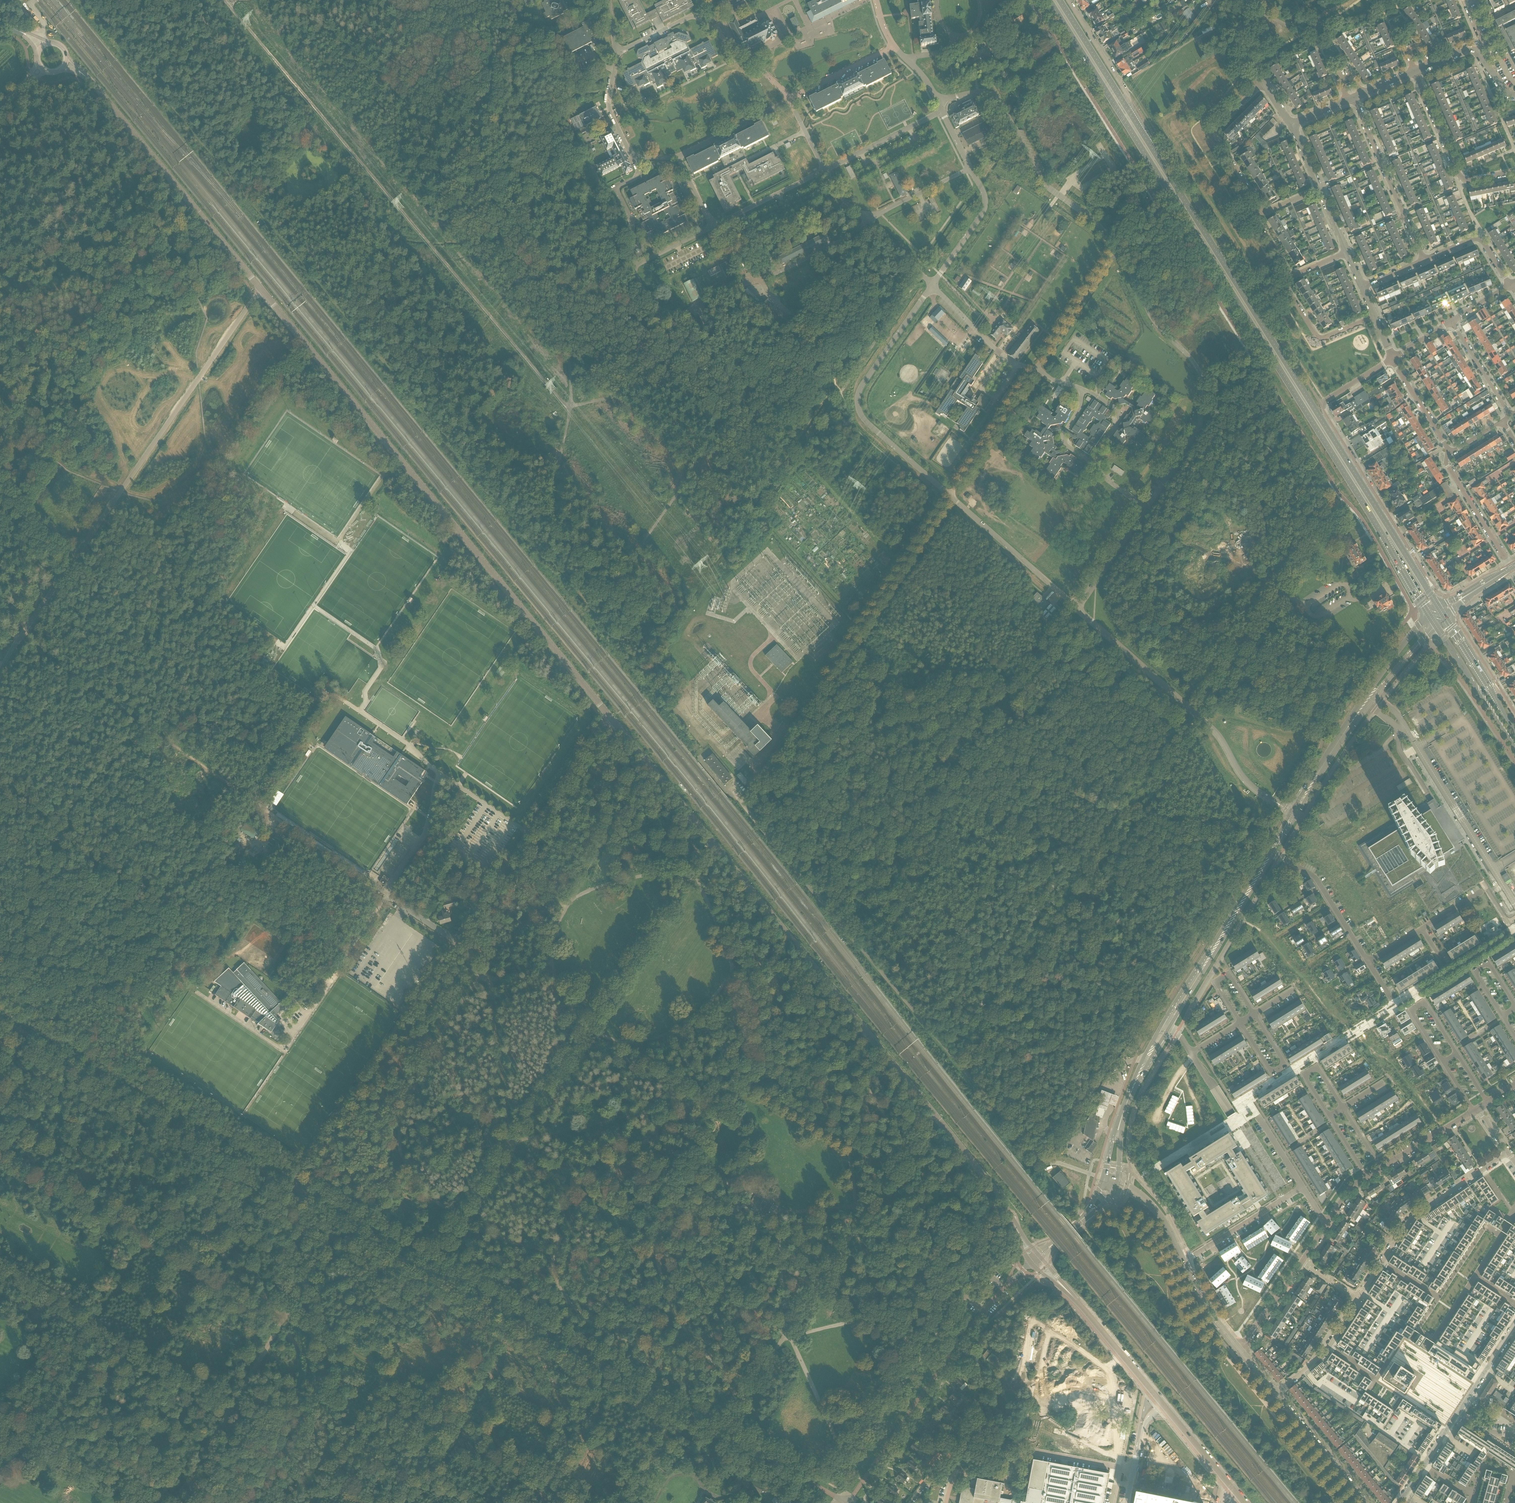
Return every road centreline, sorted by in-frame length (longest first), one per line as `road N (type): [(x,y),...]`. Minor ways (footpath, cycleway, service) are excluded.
road 1 (primary): [(1049,0),(1429,615)]
road 2 (tertiary): [(1018,1233),(962,1149),(609,716)]
road 3 (primary): [(1423,582),(1129,111)]
road 4 (tertiary): [(609,716),(262,291)]
road 5 (unclassified): [(837,1498),(367,1229)]
road 6 (unclassified): [(0,672),(262,291)]
road 7 (unclassified): [(328,1206),(0,1019)]
road 8 (residential): [(1031,1262),(952,1352),(847,1502)]
road 9 (unclassified): [(282,1321),(543,1468)]
road 10 (unclassified): [(446,955),(609,716)]
road 11 (residential): [(1423,582),(1425,574),(1322,410),(1392,360)]
road 12 (track): [(983,1037),(1135,808)]
road 13 (tertiary): [(262,291),(89,79)]
road 14 (residential): [(1358,1301),(1411,1219),(1508,1153)]
road 15 (unclassified): [(1514,904),(1405,728)]
road 16 (residential): [(1423,260),(1354,98)]
road 17 (unclassified): [(0,1157),(148,1243)]
road 18 (residential): [(1514,173),(1458,176),(1415,72)]
road 19 (unclassified): [(153,1502),(0,1440)]
road 20 (residential): [(1263,213),(1214,135),(1263,83)]
road 21 (unclassified): [(94,1330),(229,1411)]
road 22 (unclassified): [(148,1243),(282,1321)]
road 23 (residential): [(1271,852),(1314,877),(1367,962)]
road 24 (primary): [(1436,626),(1514,747)]
road 25 (tertiary): [(1368,1502),(1277,1394)]
road 26 (residential): [(1184,1261),(1303,1187)]
road 27 (residential): [(1457,1054),(1425,1002),(1411,1011),(1443,1062)]
road 28 (residential): [(1240,1023),(1271,1074),(1286,1065),(1254,1014)]
road 29 (residential): [(1511,568),(1446,464),(1450,454)]
road 30 (tertiary): [(1069,1292),(1158,1391)]
road 31 (residential): [(1374,316),(1318,337),(1285,285),(1291,277)]
road 32 (primary): [(1129,111),(1059,0)]
road 33 (unclassified): [(1129,111),(1125,91),(1069,0)]
road 34 (residential): [(1263,83),(1240,44),(1250,5),(1288,22)]
road 35 (residential): [(1277,1394),(1326,1352),(1358,1301)]
road 36 (tertiary): [(1210,956),(1271,852)]
road 37 (residential): [(1514,1005),(1488,962),(1474,970),(1502,1016)]

